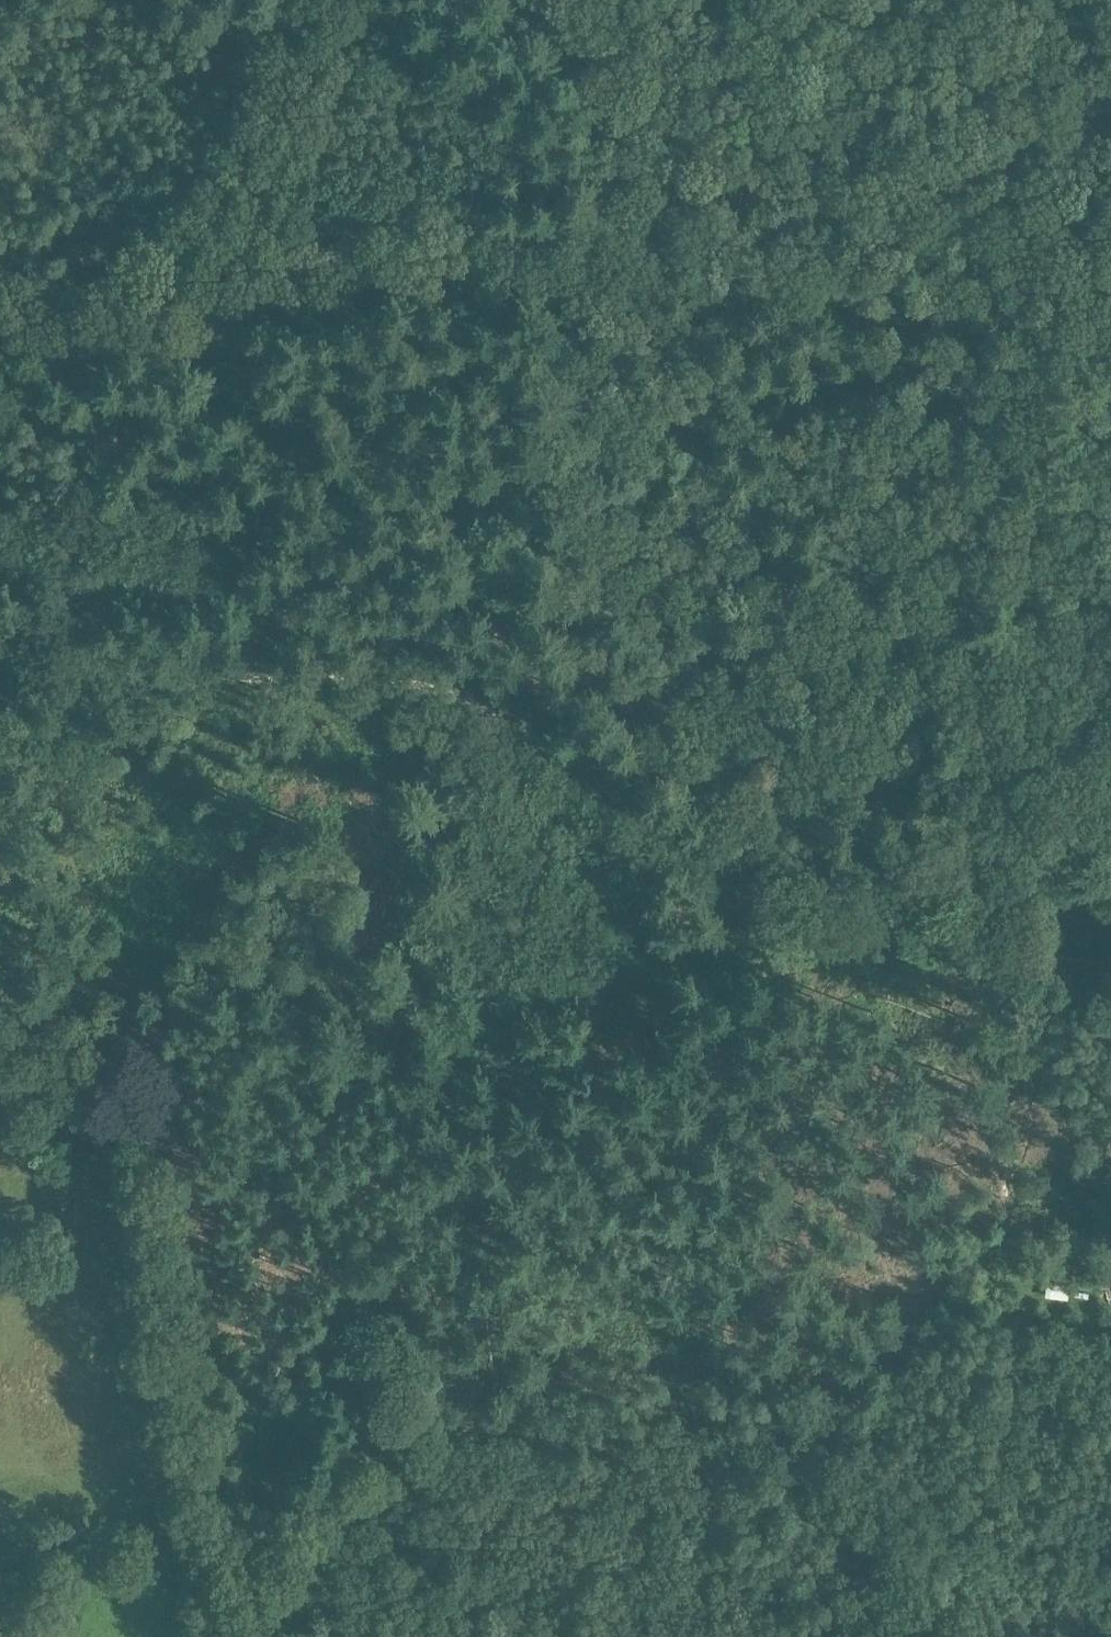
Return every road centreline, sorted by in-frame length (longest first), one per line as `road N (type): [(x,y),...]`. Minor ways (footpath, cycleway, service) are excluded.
road 1 (track): [(1110,841),(930,813),(856,789),(798,747),(734,683),(714,635),(629,276),(500,260),(349,254),(195,275)]
road 2 (track): [(1110,976),(784,915),(482,706),(441,687),(274,680),(0,652)]
road 3 (track): [(1091,331),(629,276),(750,30),(788,0)]
road 4 (track): [(1110,334),(1091,331),(892,938)]
road 5 (track): [(195,275),(124,312),(0,351)]

